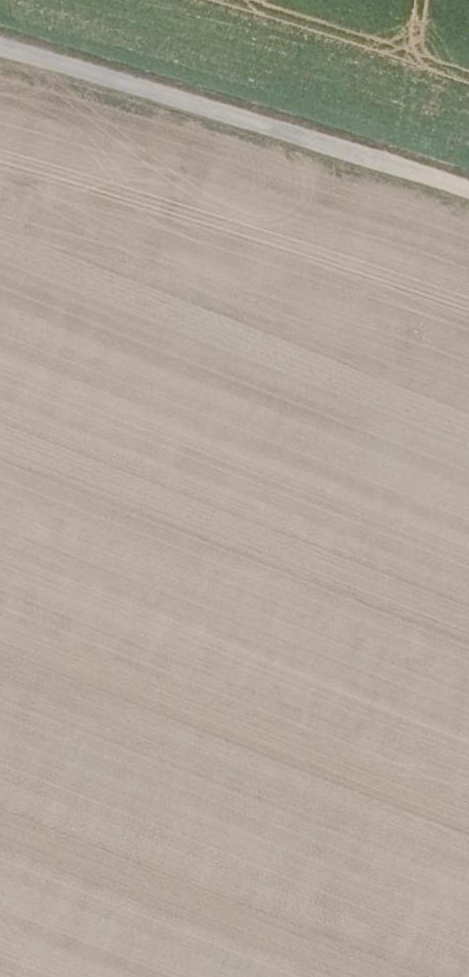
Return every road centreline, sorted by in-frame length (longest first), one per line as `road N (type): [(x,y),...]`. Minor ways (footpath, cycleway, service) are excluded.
road 1 (track): [(468,182),(0,45)]

